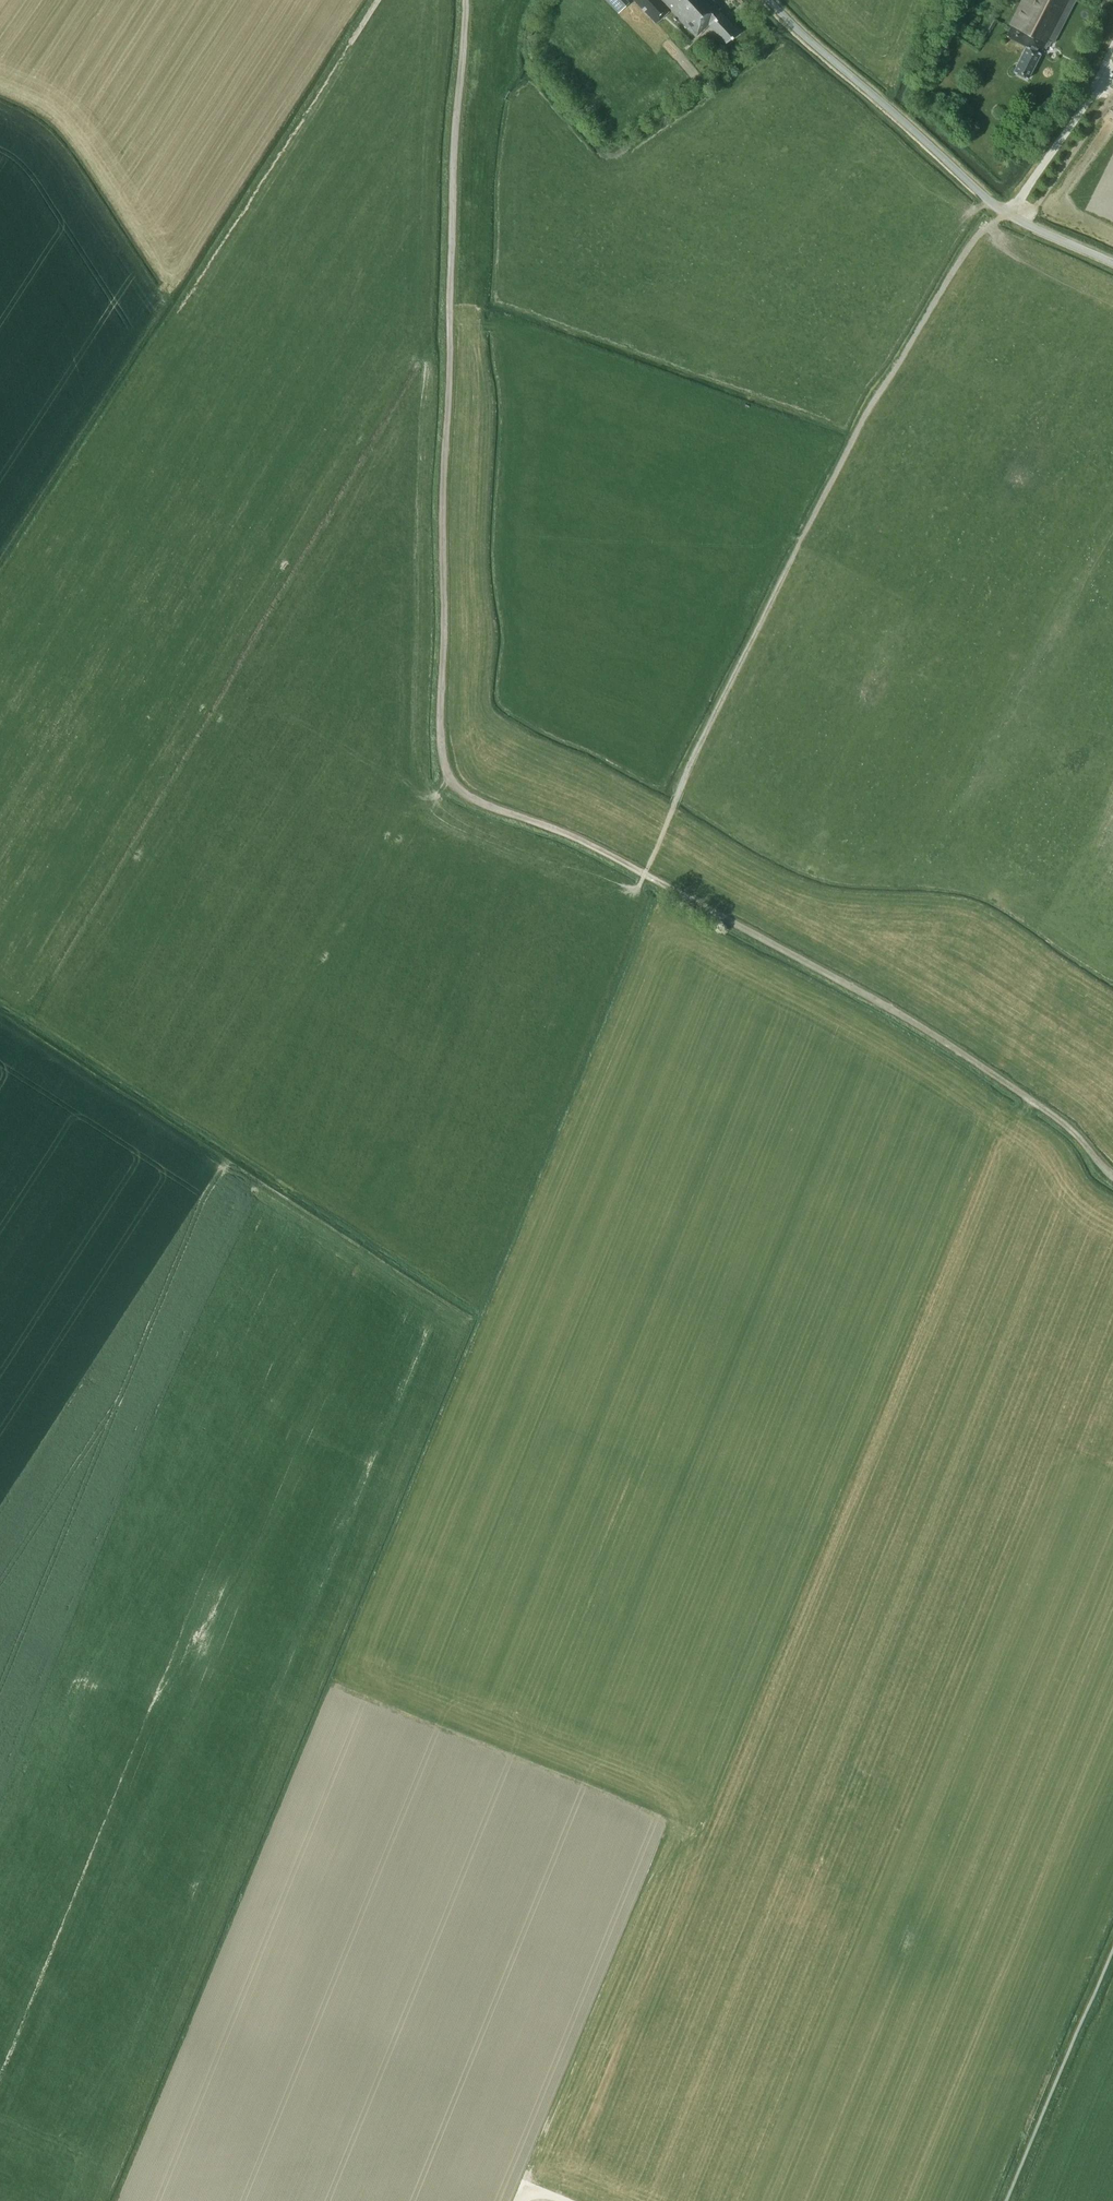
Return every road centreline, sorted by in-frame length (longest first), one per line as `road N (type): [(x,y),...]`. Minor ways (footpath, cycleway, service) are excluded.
road 1 (track): [(1112,1177),(1068,1127),(937,1035),(606,853),(467,796),(448,771),(439,737),(465,0)]
road 2 (unclassified): [(1112,273),(1003,211),(769,0)]

